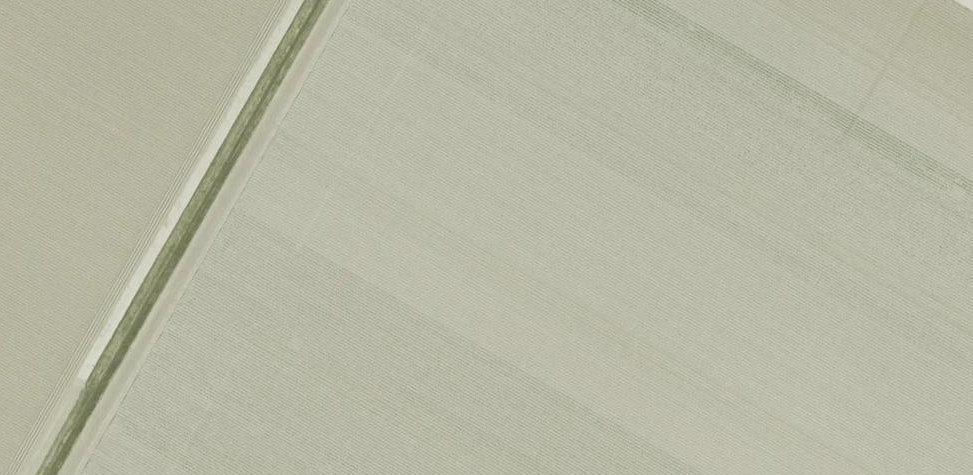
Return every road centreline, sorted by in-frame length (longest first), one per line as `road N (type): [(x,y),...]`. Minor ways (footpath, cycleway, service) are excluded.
road 1 (track): [(297,0),(24,474)]

